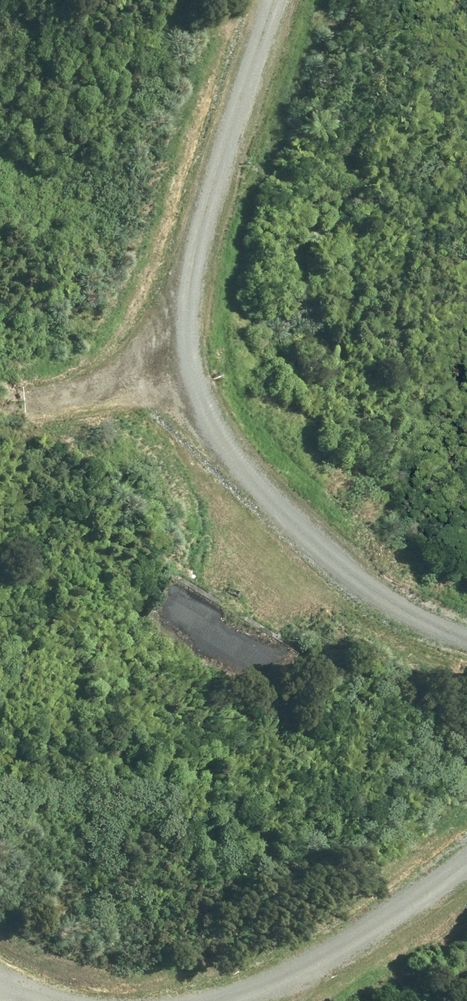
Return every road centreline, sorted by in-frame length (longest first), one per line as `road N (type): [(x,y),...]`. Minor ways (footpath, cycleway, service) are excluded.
road 1 (track): [(263,0),(184,263),(206,390),(265,496),(368,577),(466,634)]
road 2 (track): [(466,877),(273,994),(246,1000)]
road 3 (track): [(0,372),(86,347),(138,316)]

